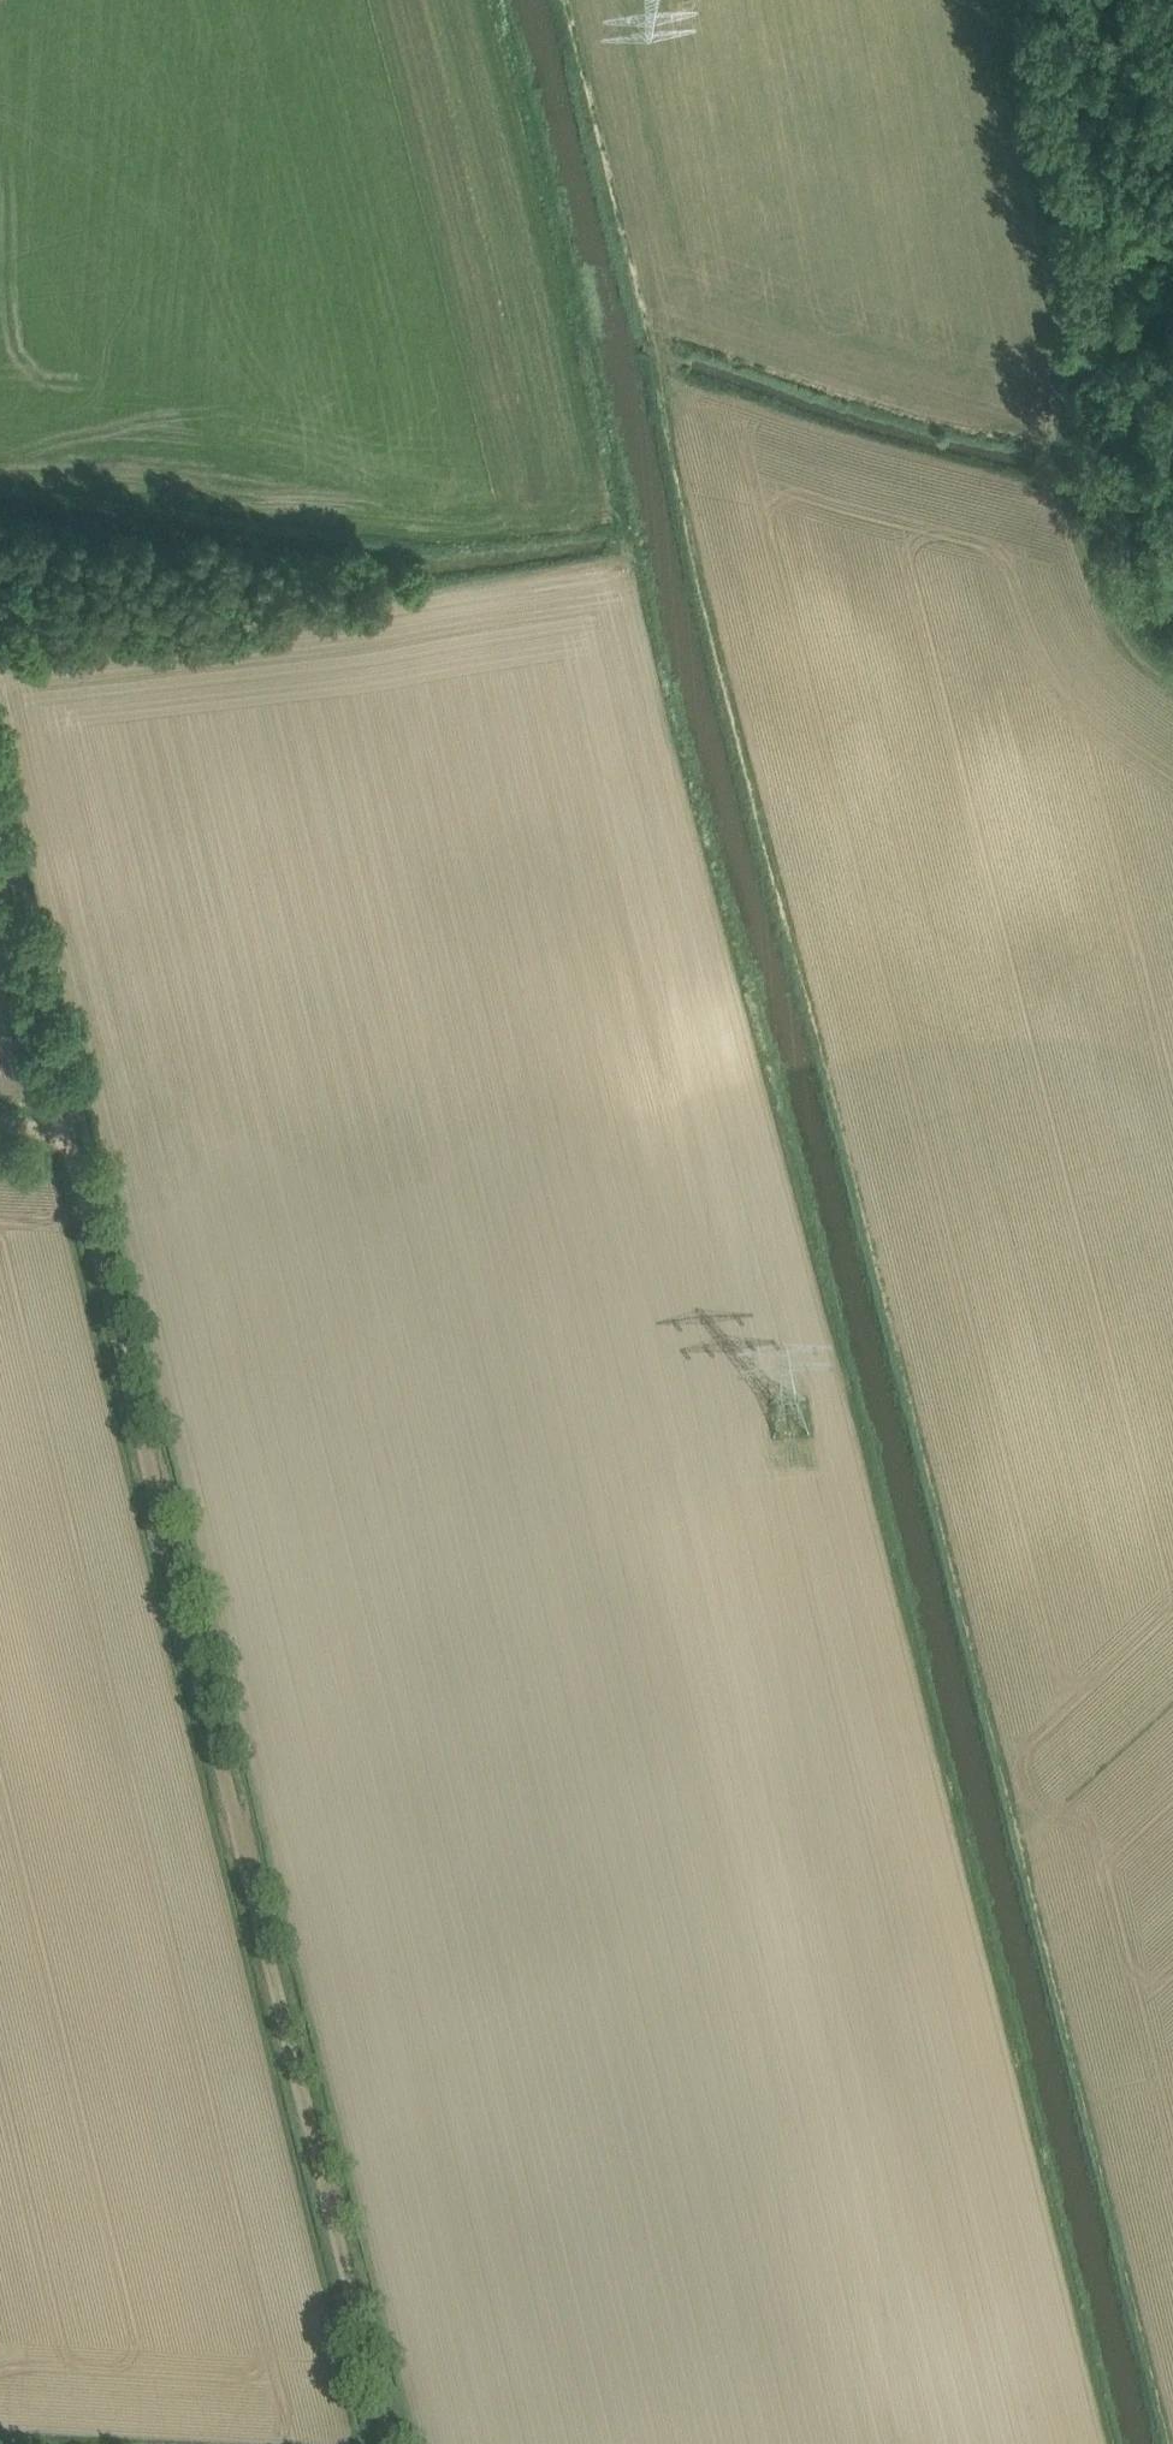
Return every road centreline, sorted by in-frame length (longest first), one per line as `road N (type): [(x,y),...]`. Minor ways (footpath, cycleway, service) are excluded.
road 1 (track): [(63,1129),(391,2443)]
road 2 (track): [(0,878),(63,1129)]

